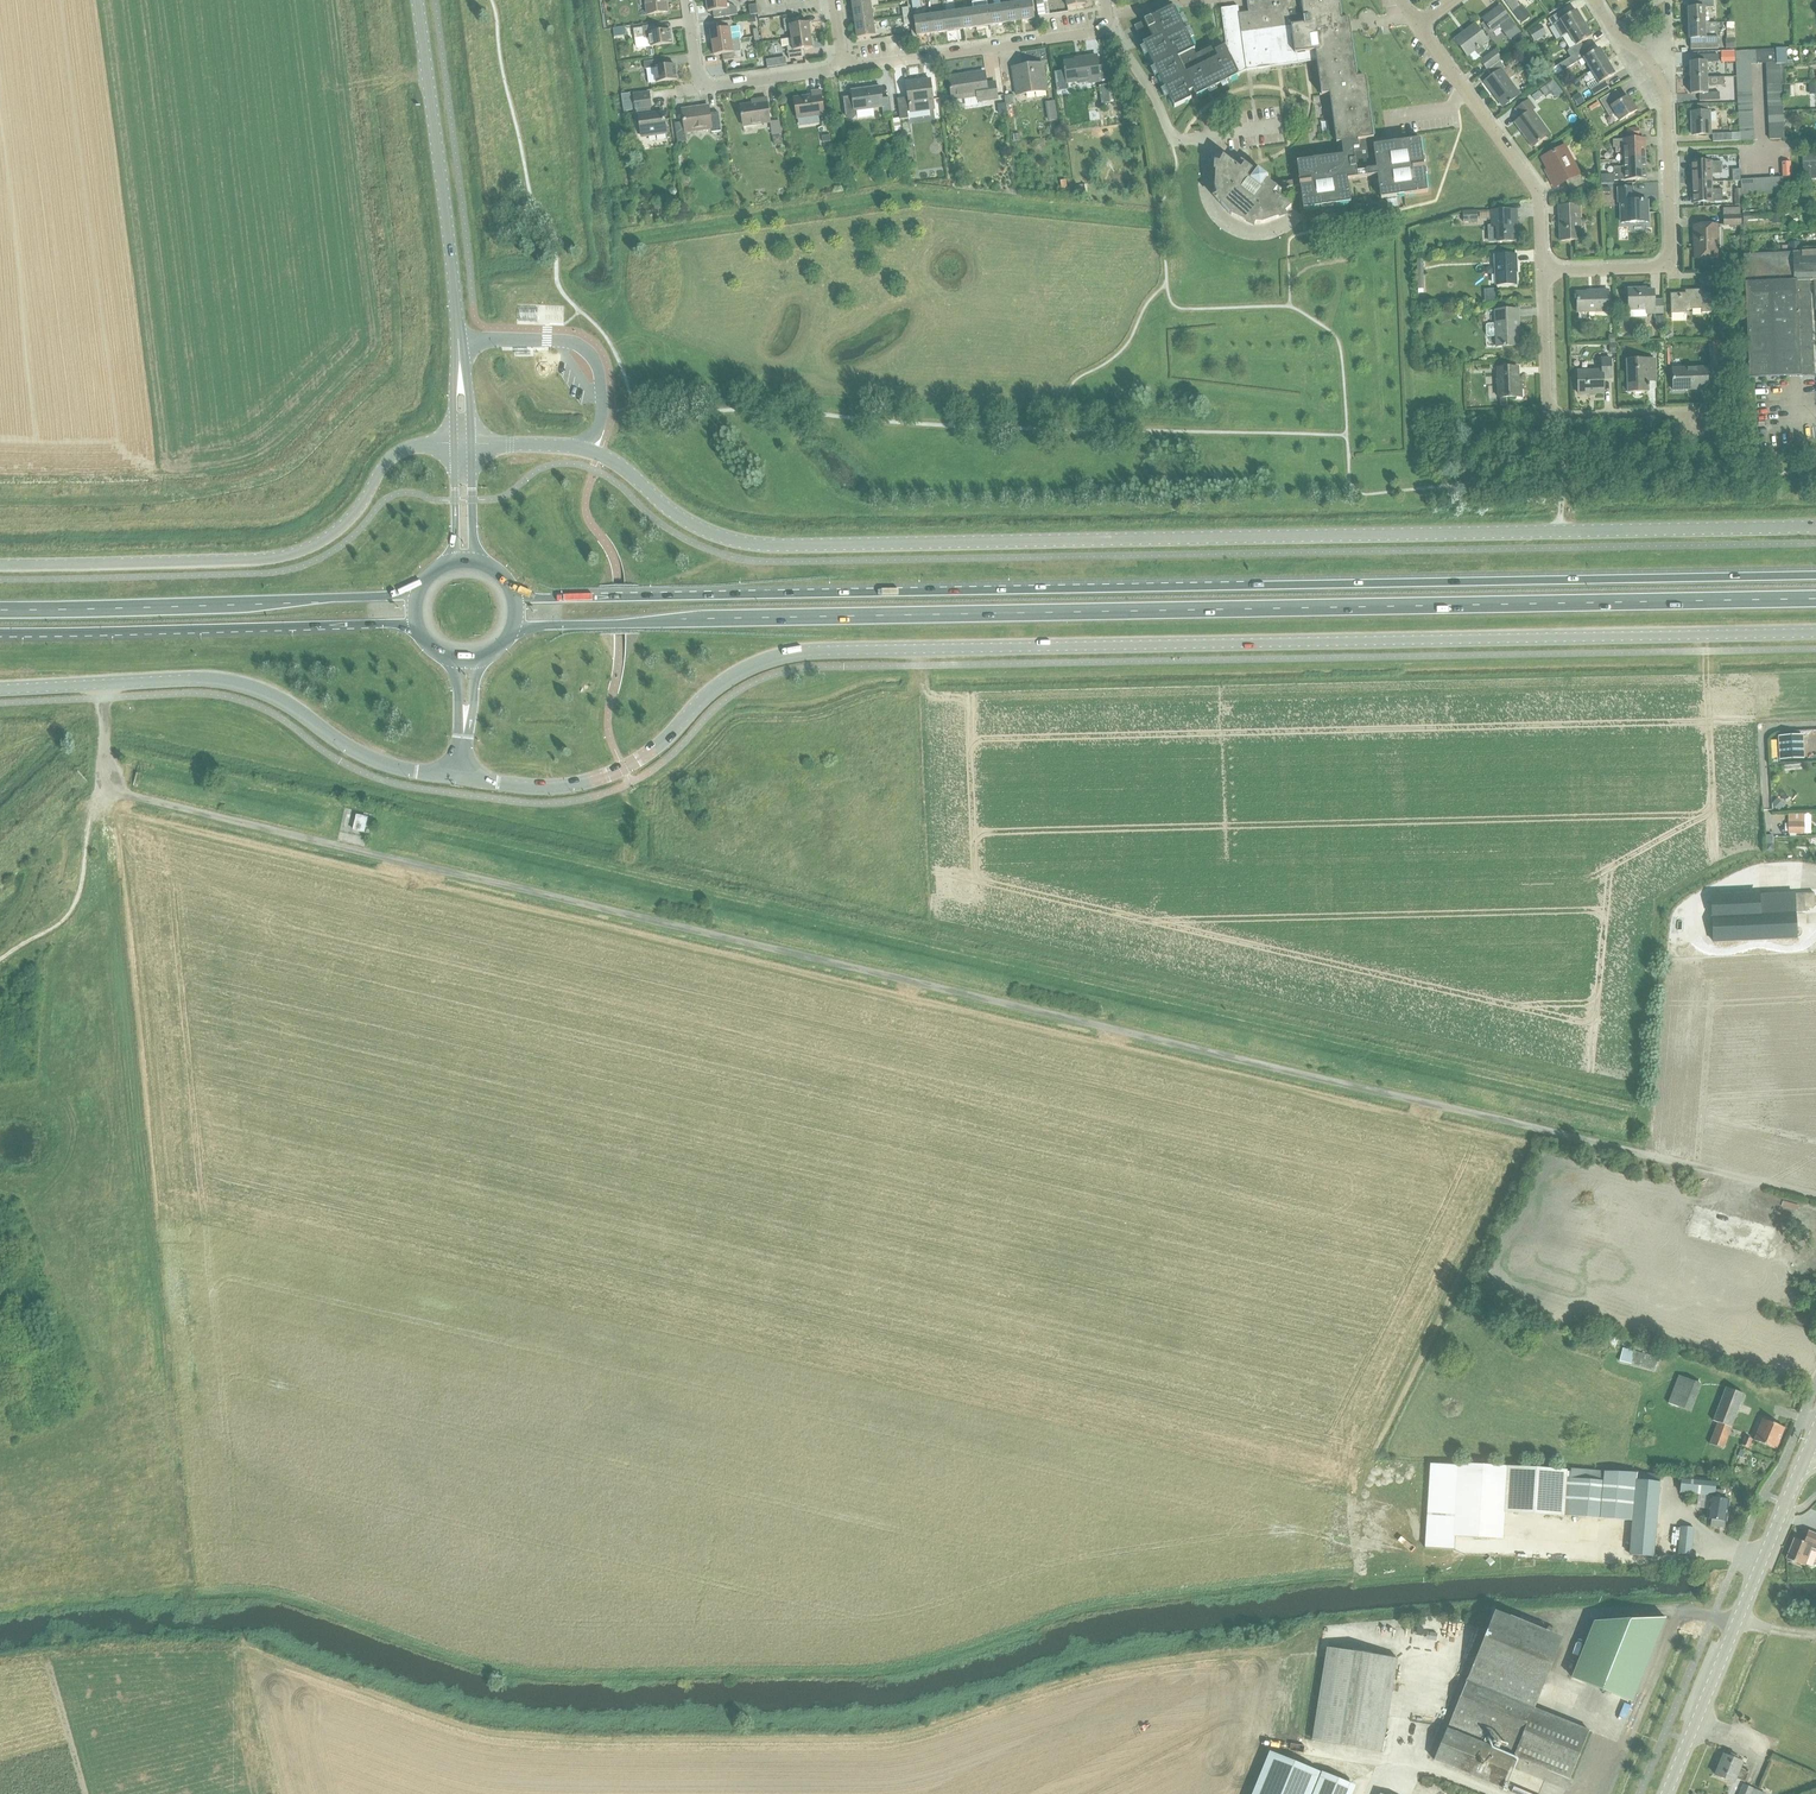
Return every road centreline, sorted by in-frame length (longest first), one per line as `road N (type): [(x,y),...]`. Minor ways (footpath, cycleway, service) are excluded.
road 1 (track): [(106,790),(1815,1196)]
road 2 (secondary): [(459,779),(550,788),(594,781),(663,743),(741,671),(805,651),(1815,632)]
road 3 (tertiary): [(472,443),(585,449),(626,469),(690,524),(774,544),(1815,526)]
road 4 (trunk): [(512,627),(1815,598)]
road 5 (trunk): [(1815,575),(512,592)]
road 6 (tertiary): [(0,564),(298,553),(349,519),(396,453),(454,443)]
road 7 (secondary): [(0,687),(240,683),(285,700),(365,758),(459,779)]
road 8 (trunk): [(418,595),(0,610)]
road 9 (trunk): [(0,633),(418,625)]
road 10 (secondary): [(1666,1793),(1812,1443)]
road 11 (tertiary): [(458,340),(418,0)]
road 12 (residential): [(1543,271),(1664,267),(1673,255),(1666,95),(1649,61)]
road 13 (residential): [(1705,412),(1562,416),(1550,410),(1543,271)]
road 14 (residential): [(1543,271),(1534,184),(1418,25)]
road 15 (residential): [(843,68),(1114,29)]
road 16 (residential): [(1202,139),(1176,141),(1114,29)]
road 17 (residential): [(701,88),(843,68)]
road 18 (track): [(1683,1615),(1815,1640)]

